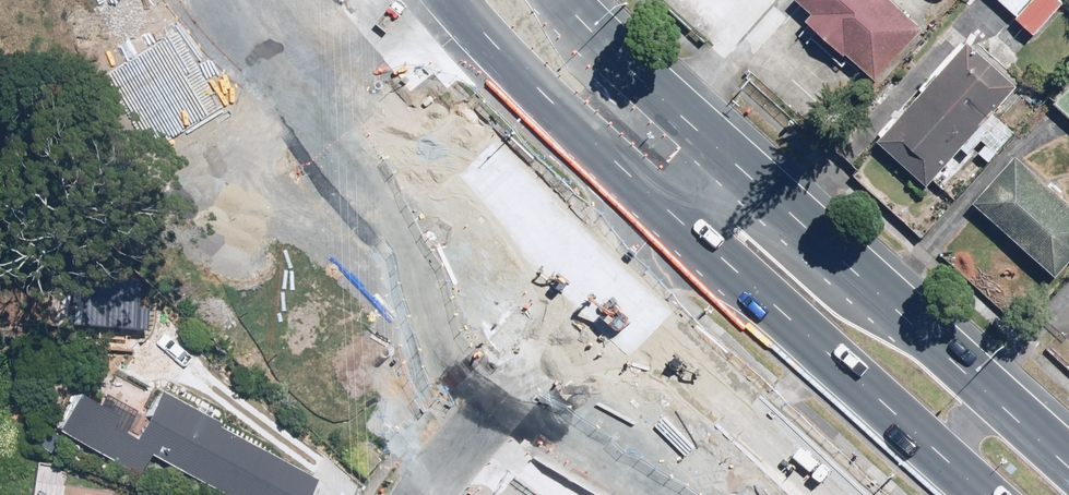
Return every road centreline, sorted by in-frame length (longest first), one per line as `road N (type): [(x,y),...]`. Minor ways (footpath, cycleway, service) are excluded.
road 1 (primary): [(561,0),(1068,462)]
road 2 (primary): [(603,291),(453,122),(360,0)]
road 3 (primary): [(835,494),(603,291)]
road 4 (residential): [(603,291),(422,494)]

